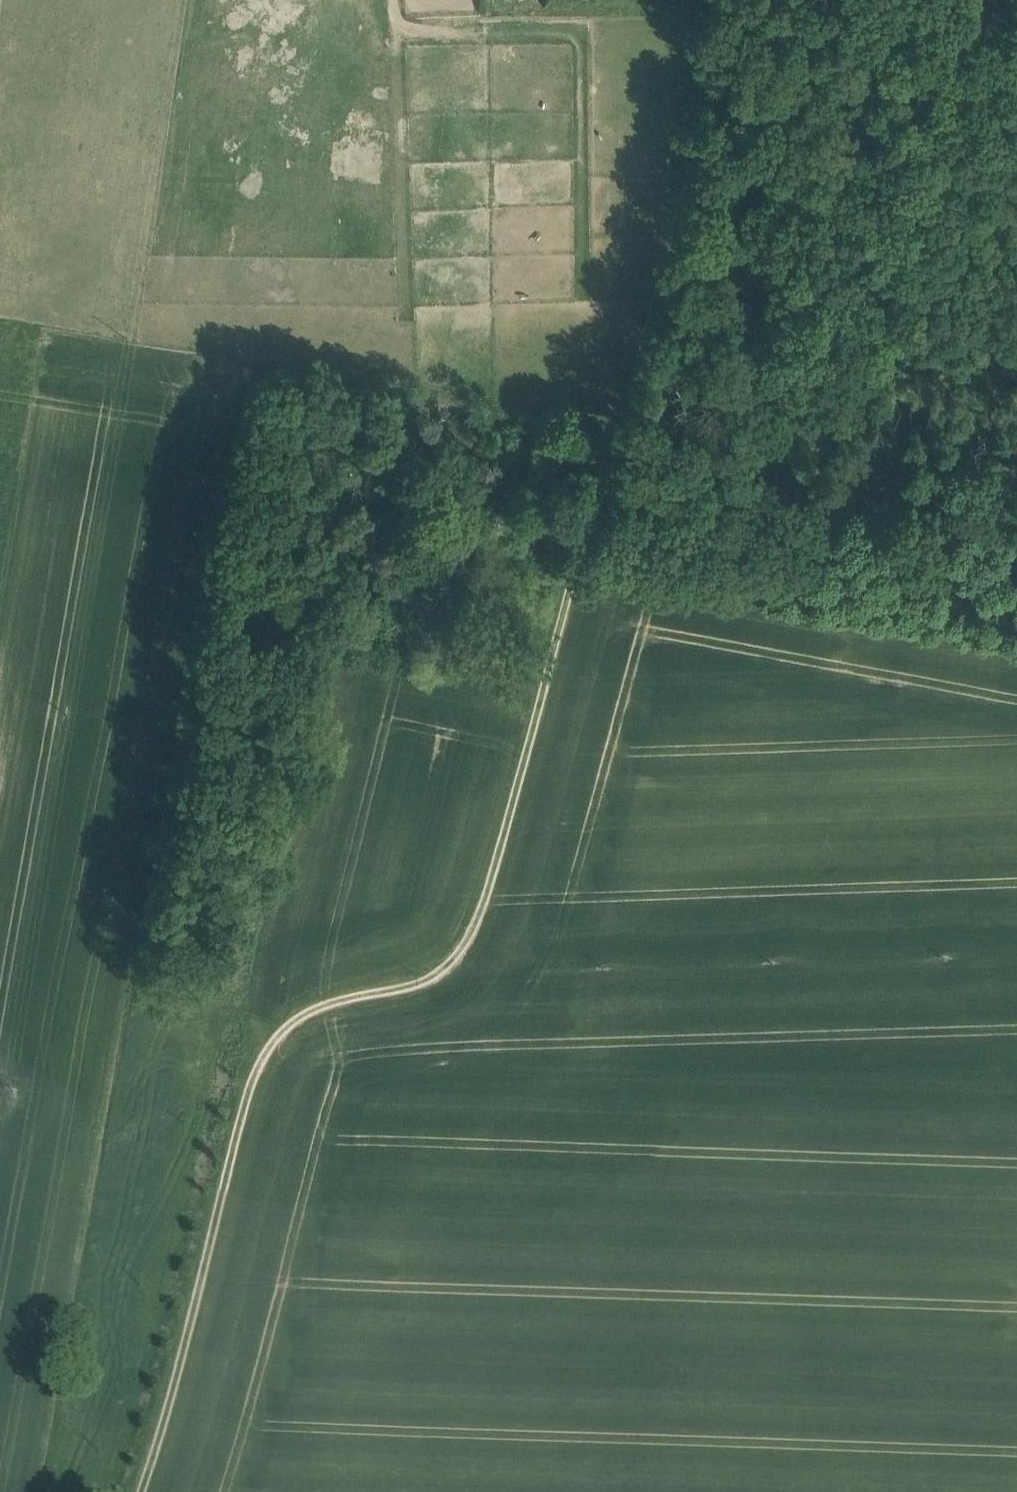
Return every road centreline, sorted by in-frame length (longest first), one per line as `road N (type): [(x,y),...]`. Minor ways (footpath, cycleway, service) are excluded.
road 1 (track): [(704,0),(679,216),(486,902),(465,951),(435,978),(402,991),(337,999),(282,1031),(261,1080),(170,1437),(147,1491)]

